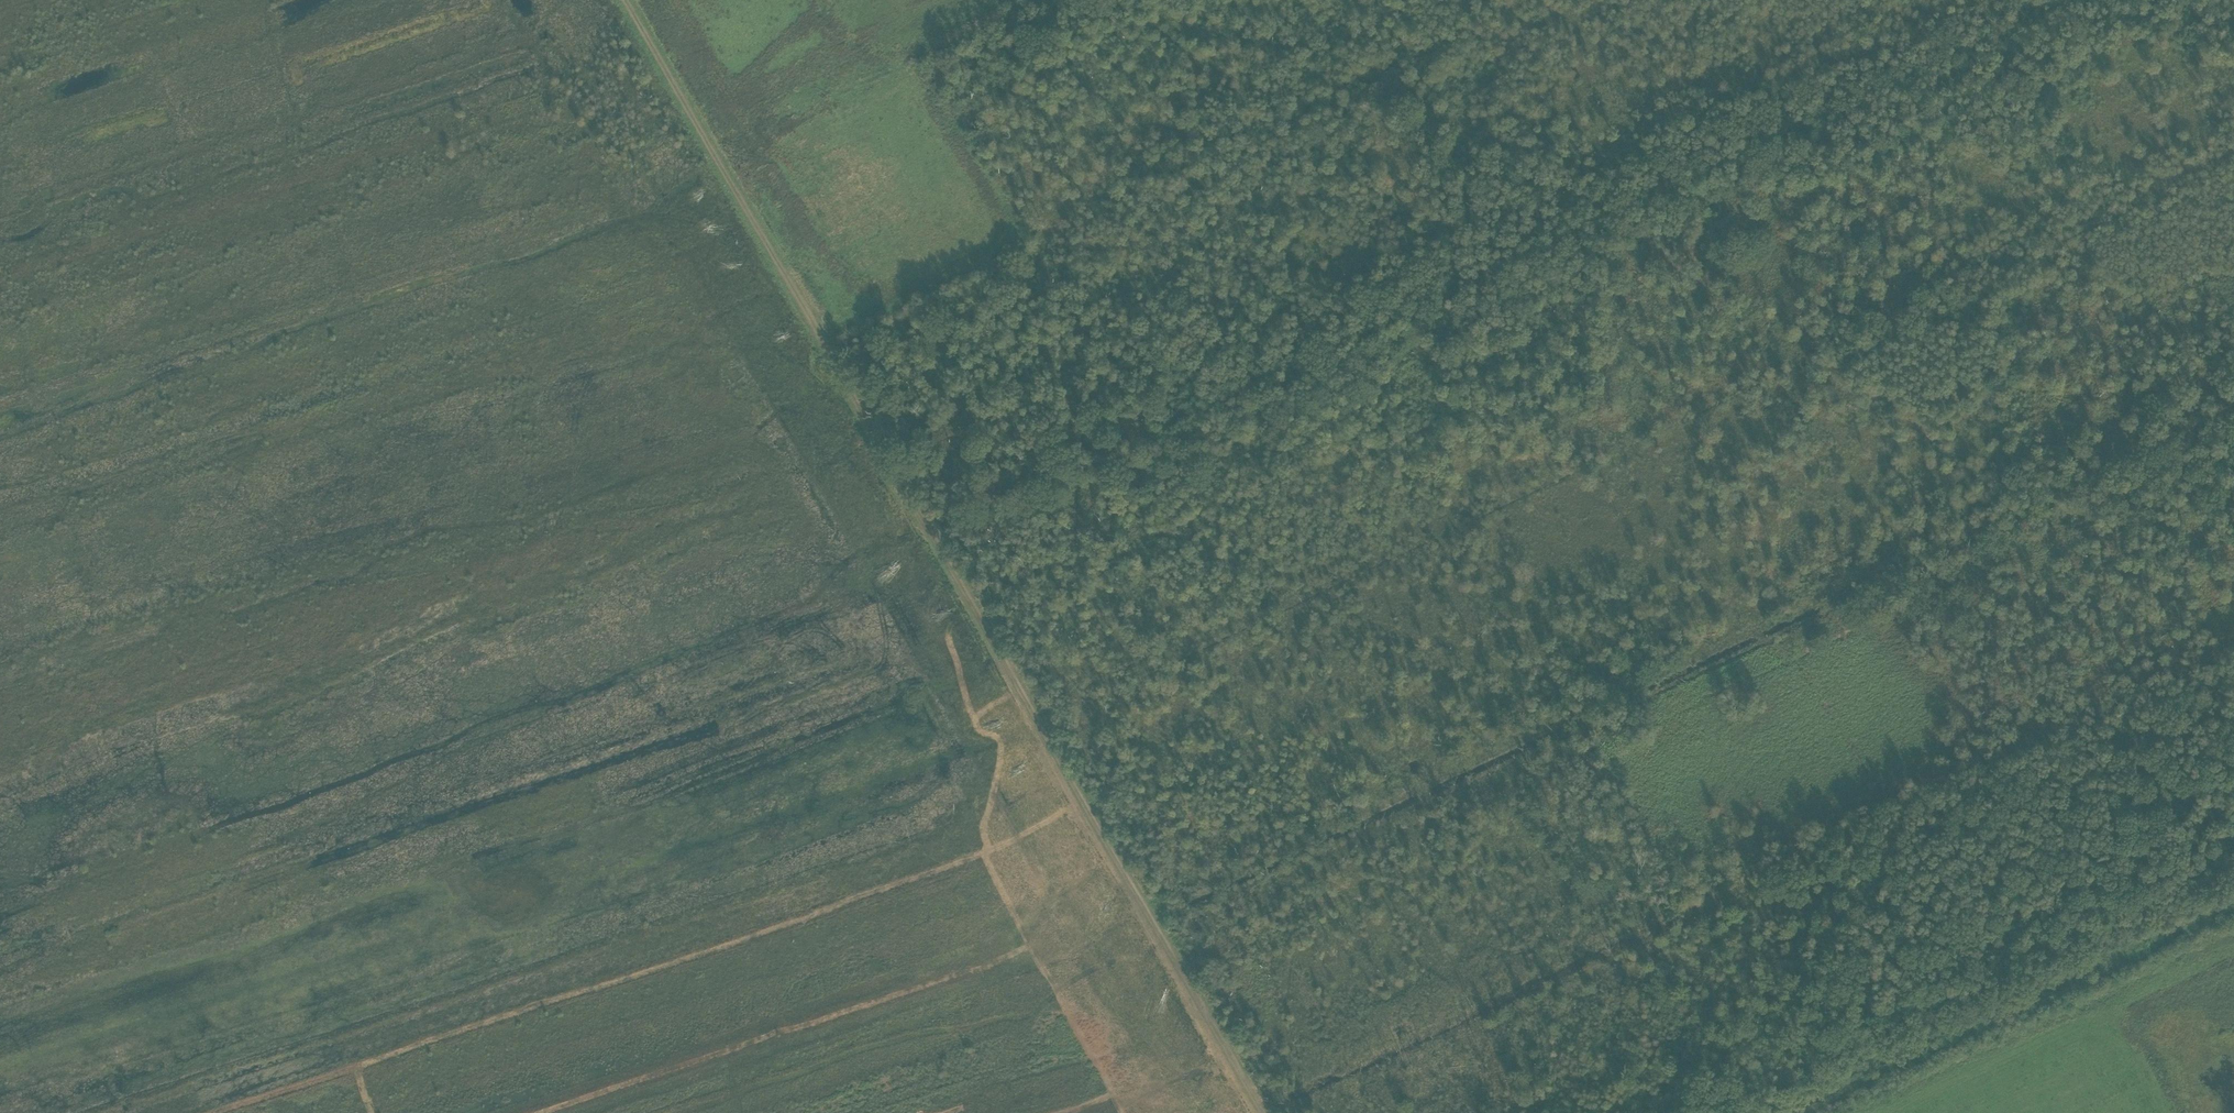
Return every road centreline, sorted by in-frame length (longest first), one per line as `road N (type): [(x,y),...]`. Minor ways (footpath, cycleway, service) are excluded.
road 1 (track): [(1265,1112),(620,0)]

